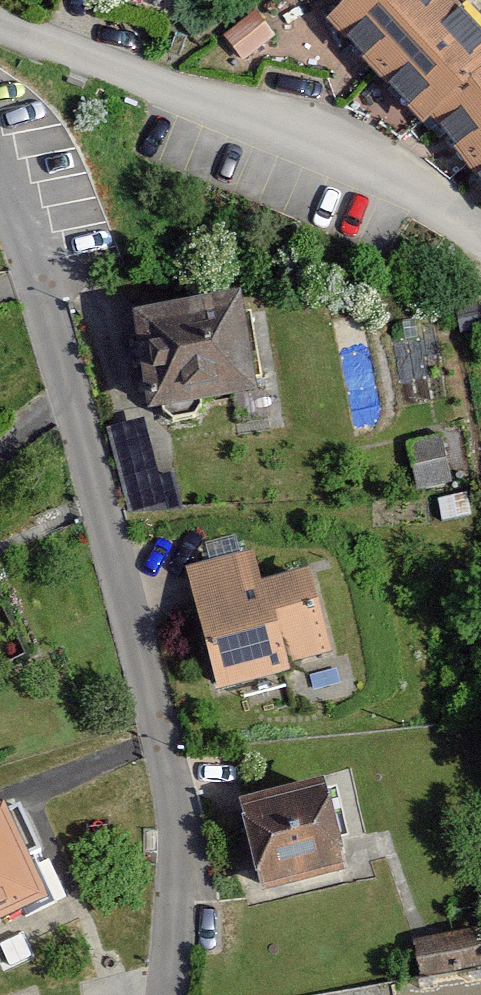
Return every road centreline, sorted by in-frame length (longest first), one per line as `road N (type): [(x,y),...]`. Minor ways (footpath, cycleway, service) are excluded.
road 1 (residential): [(0,184),(75,396),(160,740),(170,795),(174,994)]

